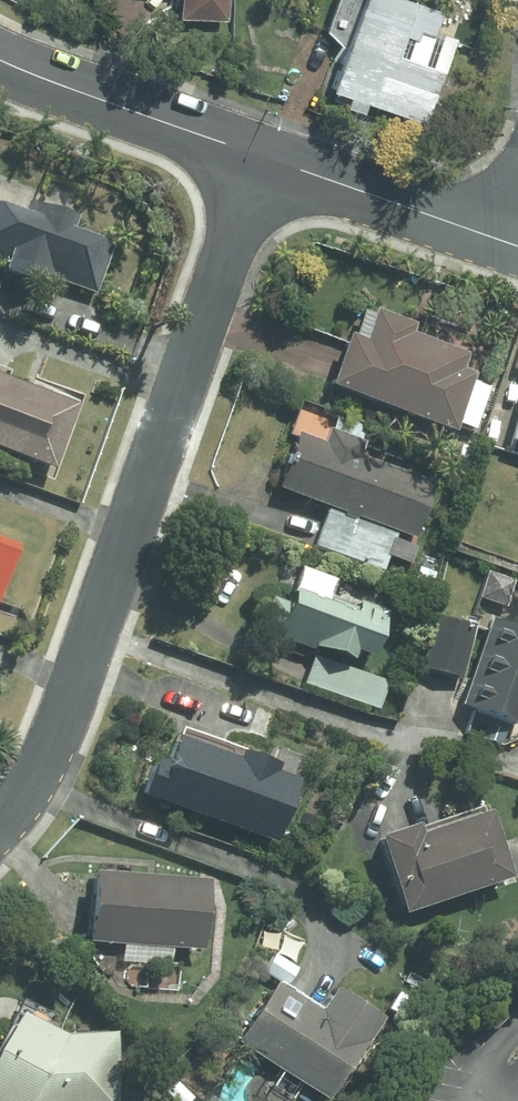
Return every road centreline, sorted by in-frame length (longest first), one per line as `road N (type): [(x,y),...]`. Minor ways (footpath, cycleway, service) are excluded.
road 1 (residential): [(0,827),(50,756),(261,155)]
road 2 (residential): [(261,155),(0,62)]
road 3 (residential): [(517,247),(261,155)]

